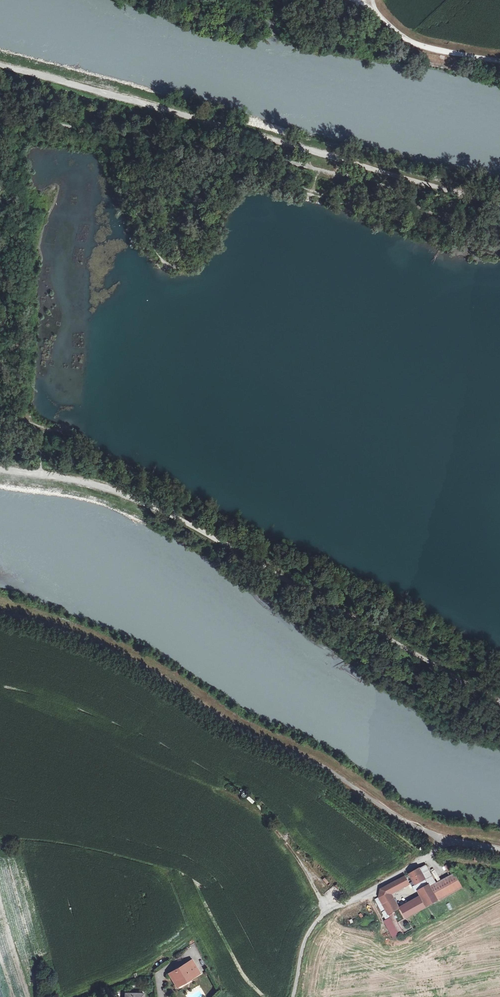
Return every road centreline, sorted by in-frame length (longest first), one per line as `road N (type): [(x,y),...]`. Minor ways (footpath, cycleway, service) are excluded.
road 1 (track): [(499,62),(413,44),(357,0)]
road 2 (track): [(334,908),(279,833),(234,796)]

